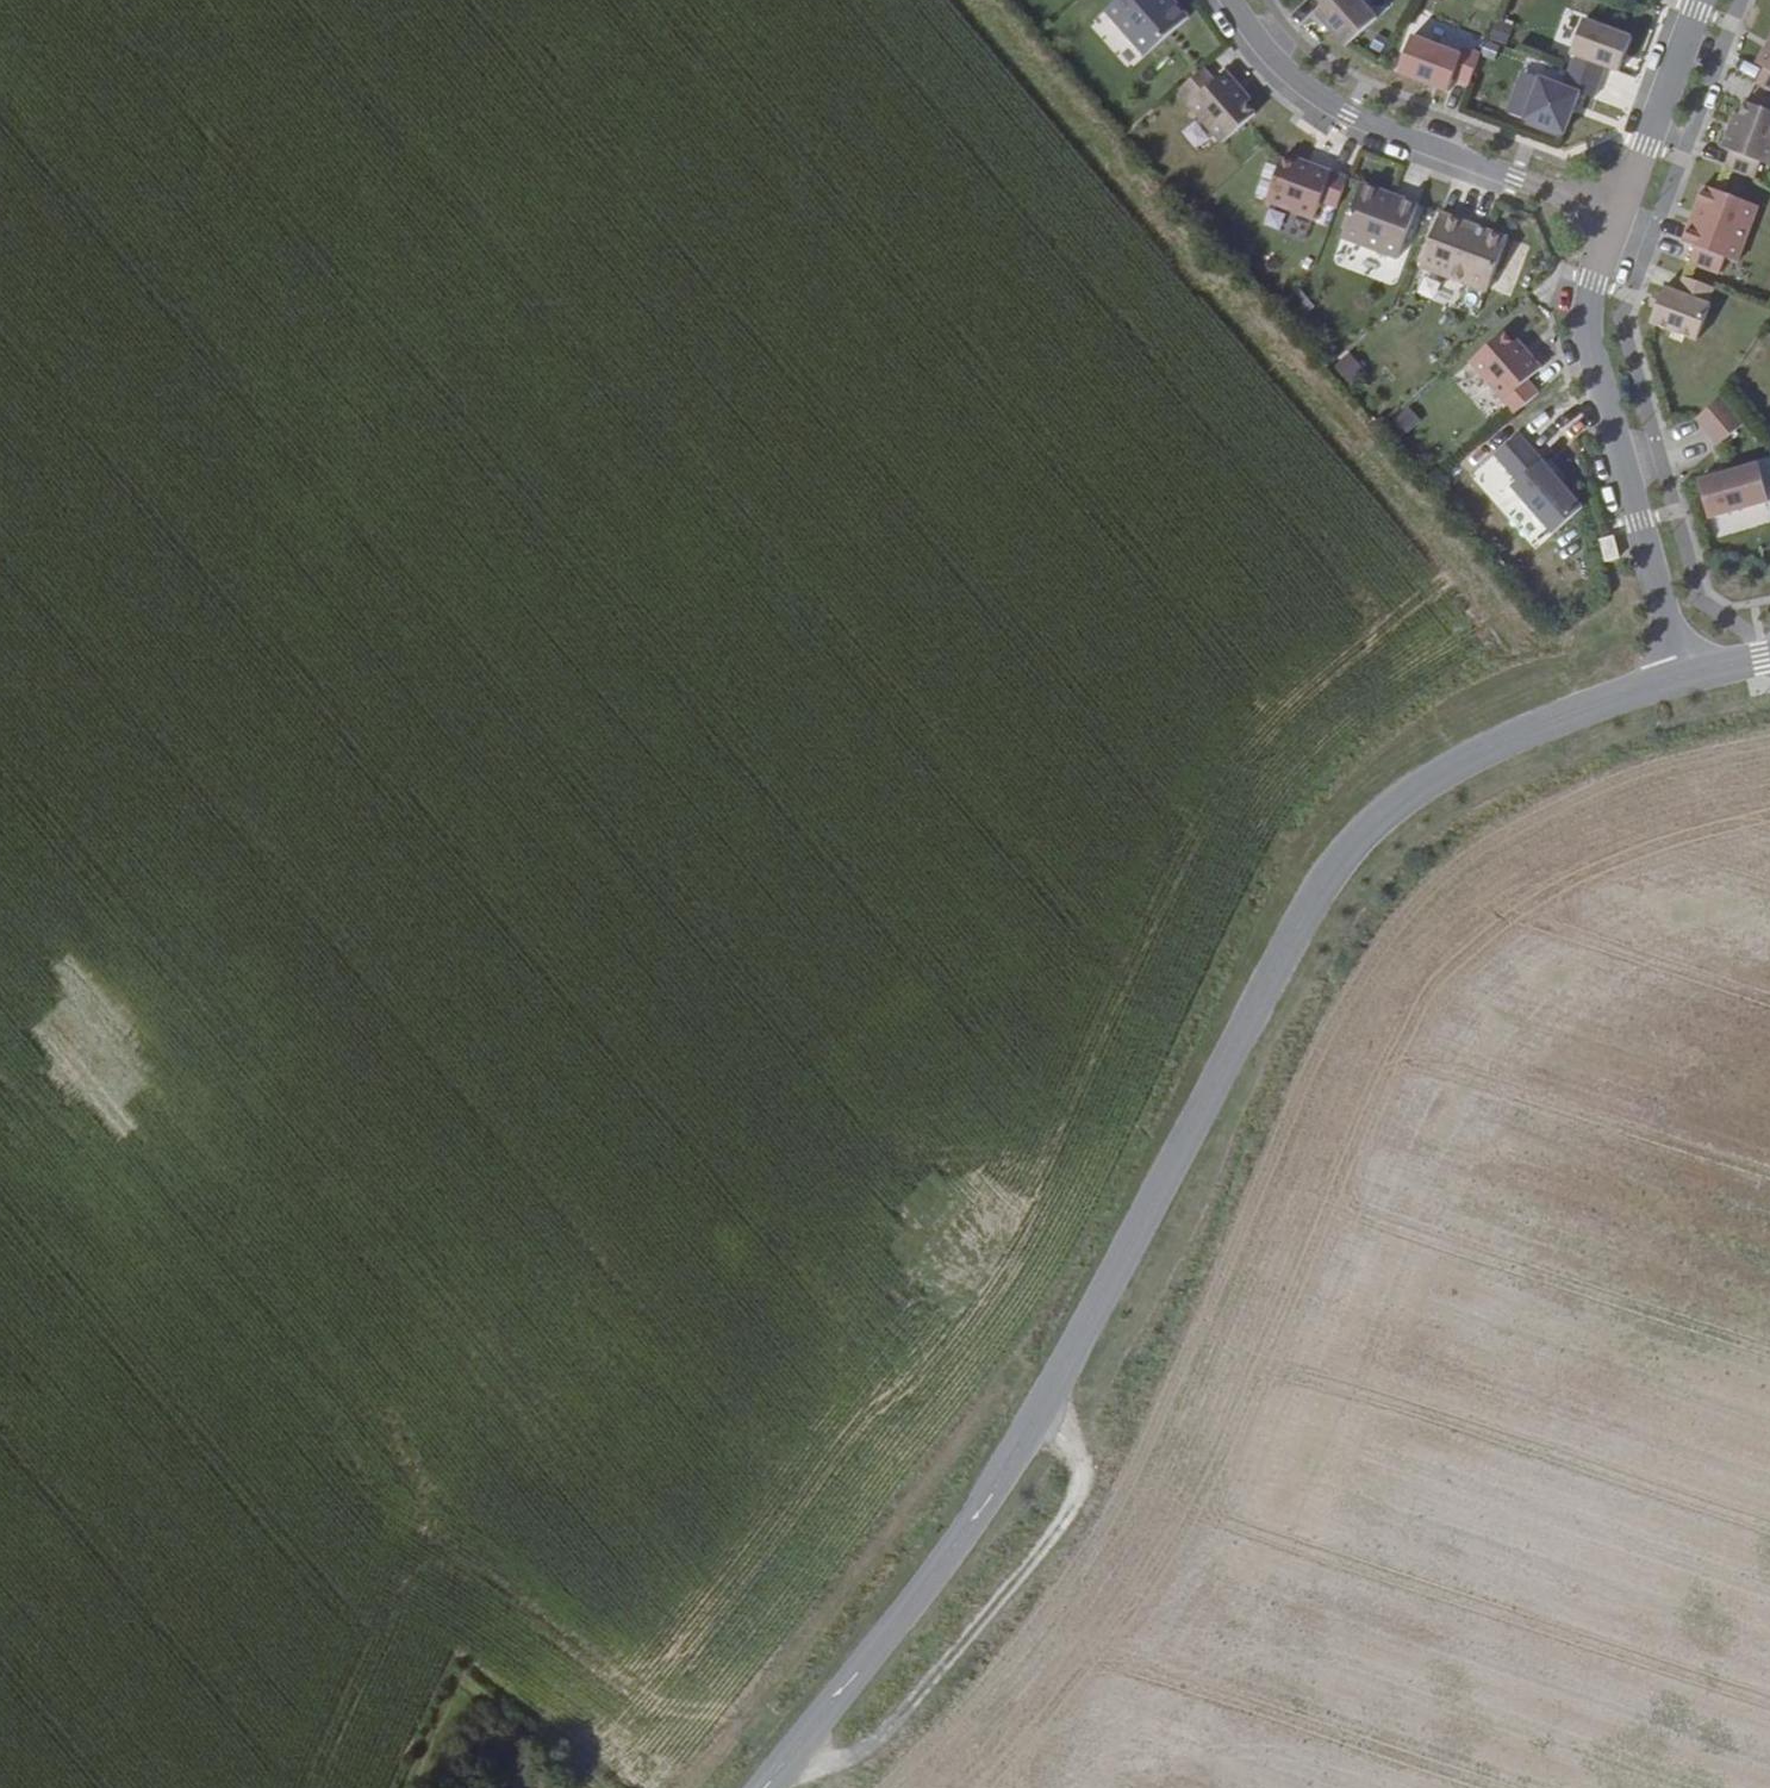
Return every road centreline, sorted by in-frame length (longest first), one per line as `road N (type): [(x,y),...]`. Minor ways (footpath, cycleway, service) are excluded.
road 1 (unclassified): [(766,1787),(1042,1422),(1317,899),(1373,828),(1446,774),(1547,725),(1684,678)]
road 2 (track): [(784,1766),(846,1754),(889,1727),(1070,1510),(1079,1462),(1042,1422)]
road 3 (residential): [(1684,678),(1591,346),(1593,282),(1617,213)]
road 4 (residential): [(1617,213),(1349,113),(1265,47),(1233,0)]
road 5 (residential): [(1617,213),(1700,0)]

